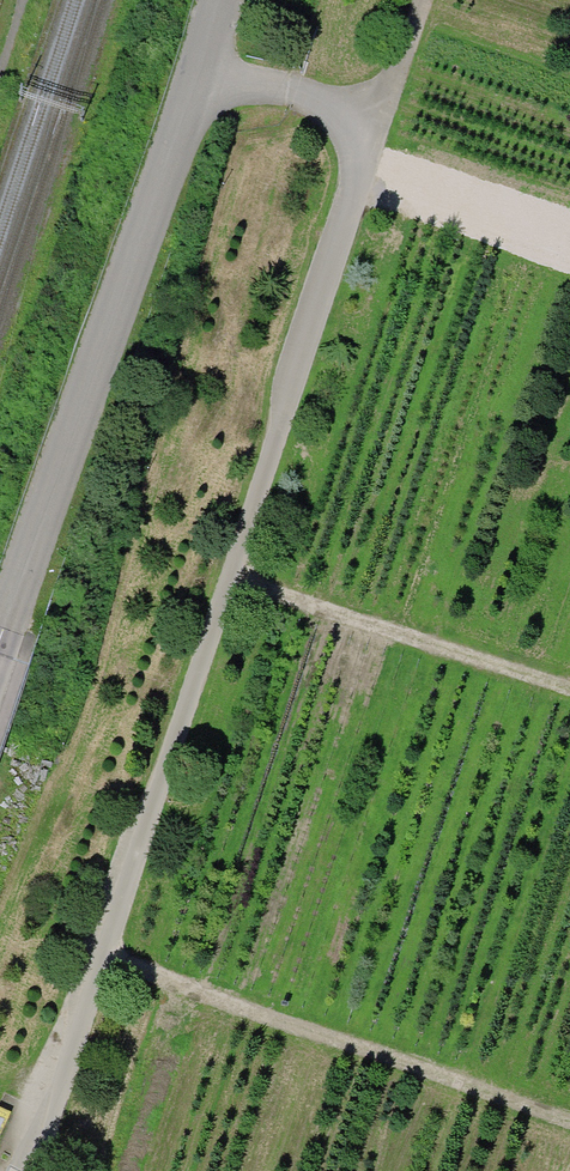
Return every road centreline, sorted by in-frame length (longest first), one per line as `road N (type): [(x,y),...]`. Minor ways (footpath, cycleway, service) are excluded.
road 1 (track): [(425,0),(349,190),(237,579),(30,1170)]
road 2 (unclassified): [(0,646),(199,69),(215,0)]
road 3 (track): [(569,1108),(104,959)]
road 4 (track): [(569,684),(237,579)]
road 5 (track): [(569,255),(349,190)]

